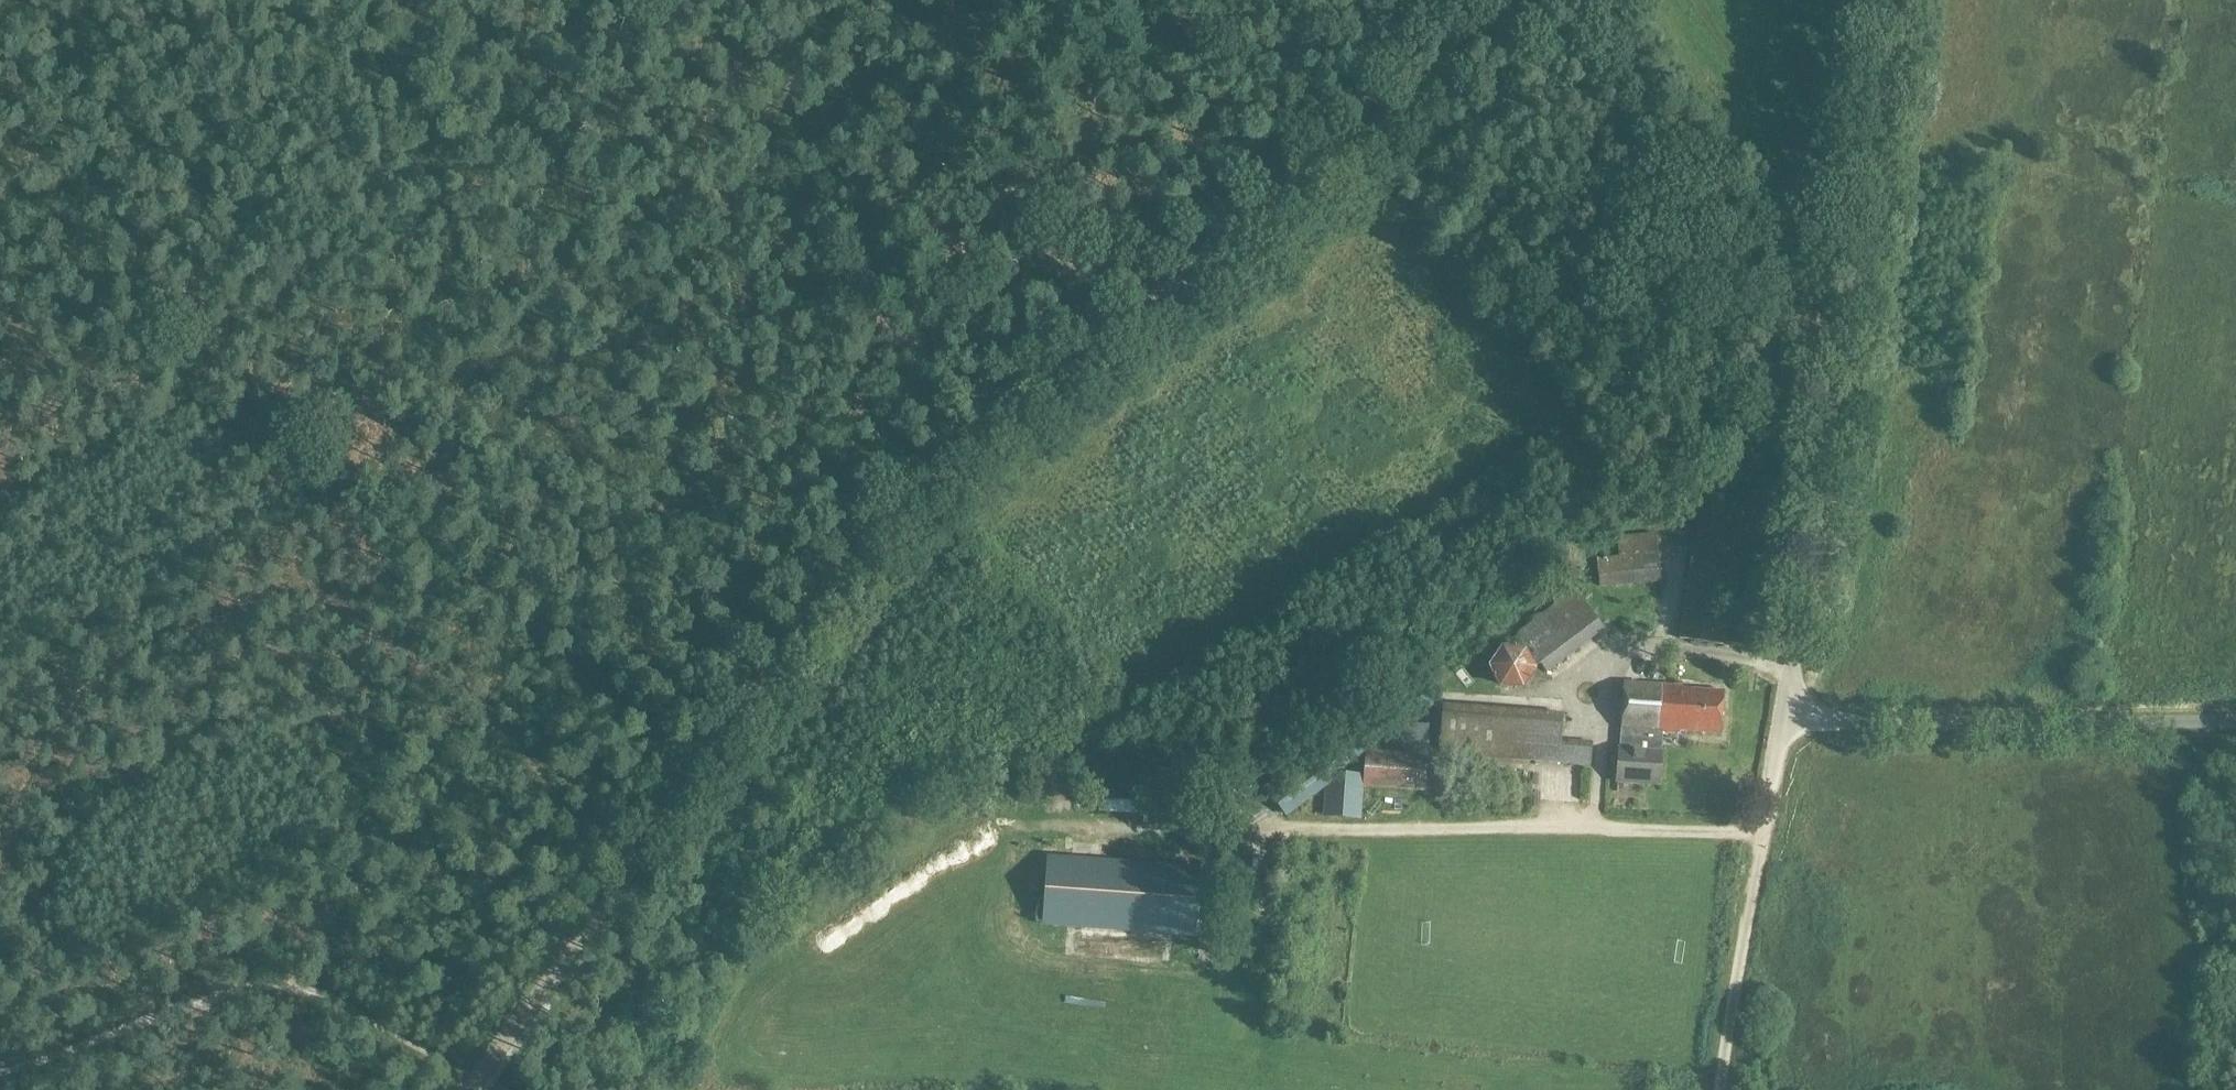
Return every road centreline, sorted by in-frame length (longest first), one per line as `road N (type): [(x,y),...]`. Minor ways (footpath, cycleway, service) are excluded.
road 1 (track): [(449,1089),(873,530),(1536,0)]
road 2 (unclassified): [(1784,724),(1895,0)]
road 3 (track): [(0,1069),(311,984),(478,1075)]
road 4 (unclassified): [(1784,724),(2235,723)]
road 5 (track): [(1724,1089),(1764,834)]

